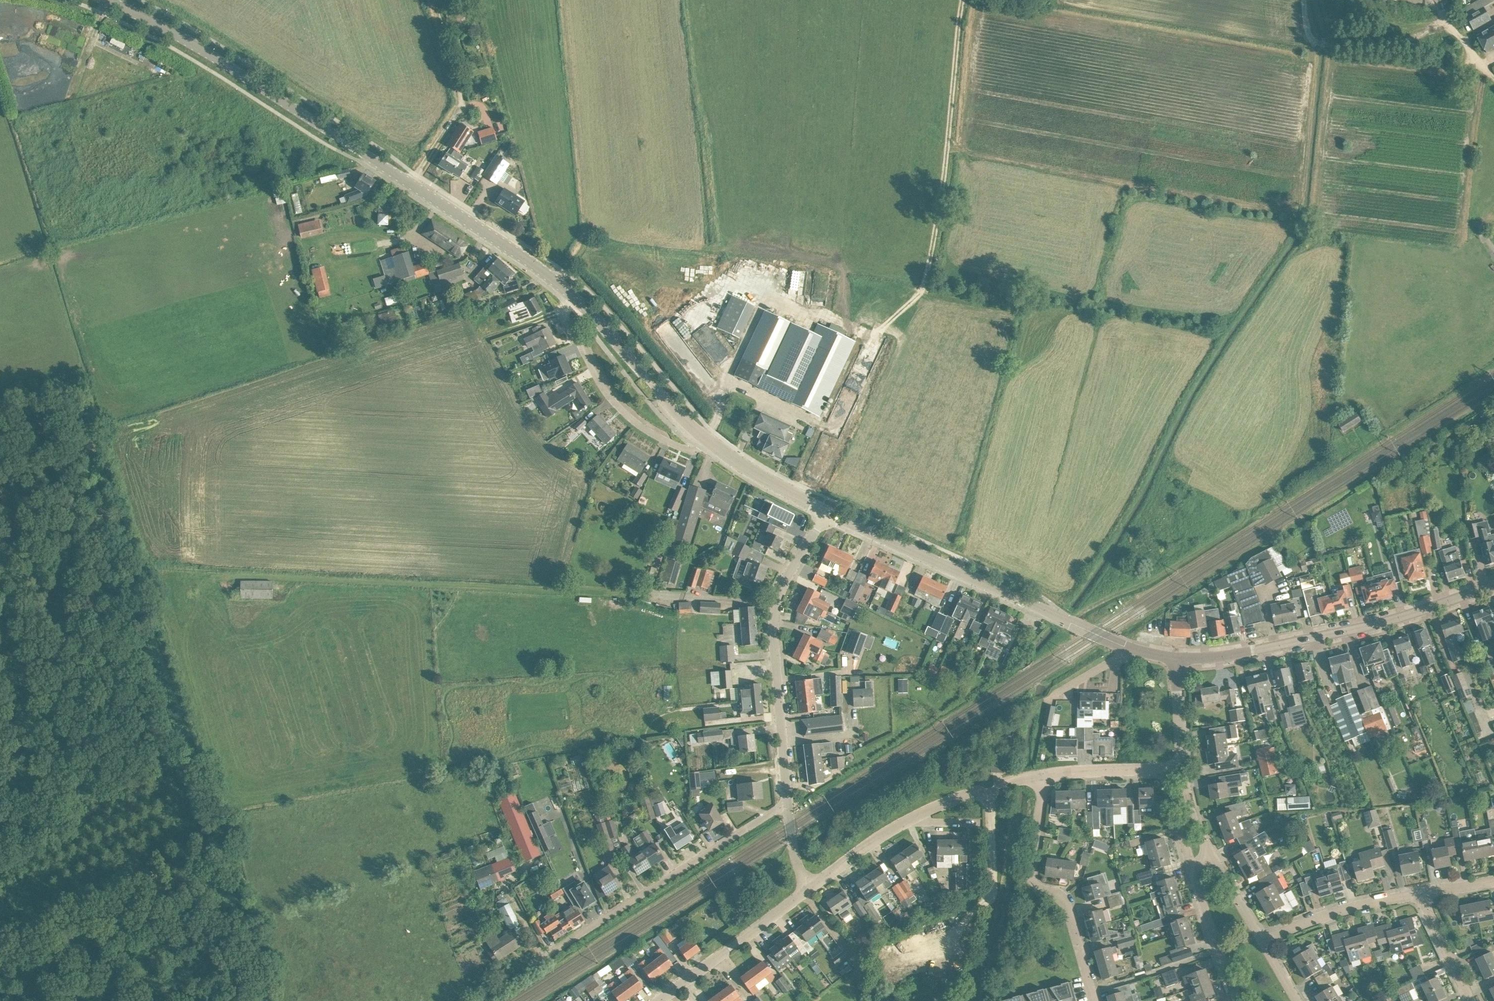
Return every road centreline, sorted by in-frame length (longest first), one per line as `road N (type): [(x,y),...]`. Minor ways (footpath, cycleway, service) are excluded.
road 1 (tertiary): [(107,0),(227,64),(570,293)]
road 2 (unclassified): [(491,992),(788,802)]
road 3 (tertiary): [(1125,646),(824,513)]
road 4 (tertiary): [(1177,659),(1378,623),(1493,585)]
road 5 (residential): [(788,802),(774,621),(783,583),(824,513)]
road 6 (unclassified): [(808,887),(930,806),(1042,774)]
road 7 (residential): [(1094,1000),(1063,896),(1029,871),(1042,774)]
road 8 (residential): [(710,441),(691,450),(630,419),(606,393),(566,317),(570,293)]
road 9 (tertiary): [(710,441),(570,293)]
road 10 (track): [(416,174),(460,101),(428,0)]
road 11 (unclassified): [(658,1000),(808,887)]
road 12 (residential): [(1263,942),(1320,917),(1420,893)]
road 13 (residential): [(1192,866),(1240,1000)]
road 14 (unclassified): [(1042,774),(1183,767)]
road 15 (tertiary): [(824,513),(710,441)]

